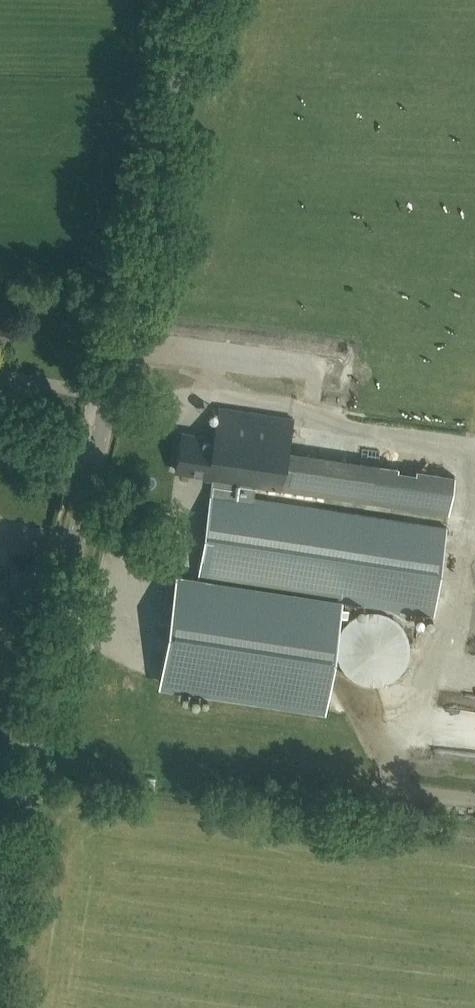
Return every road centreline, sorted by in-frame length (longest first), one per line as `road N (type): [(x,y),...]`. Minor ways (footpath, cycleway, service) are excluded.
road 1 (unclassified): [(0,924),(192,0)]

